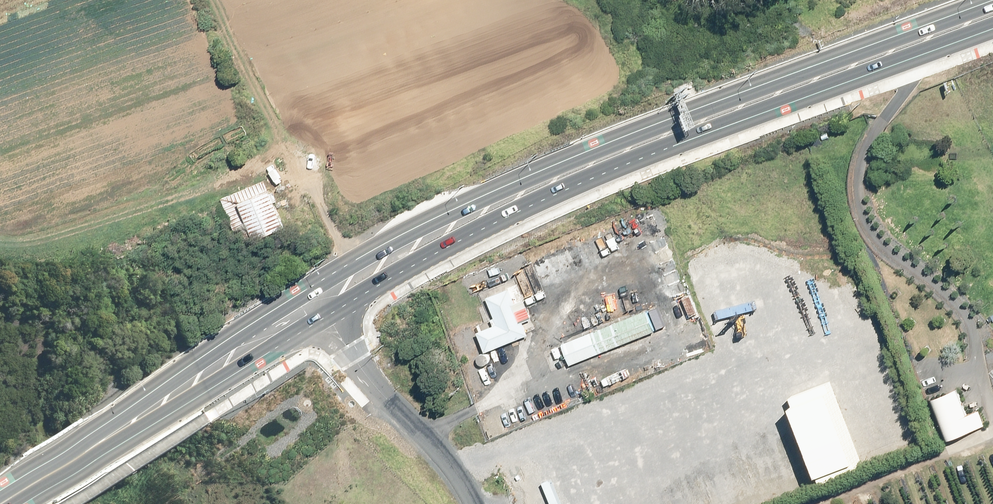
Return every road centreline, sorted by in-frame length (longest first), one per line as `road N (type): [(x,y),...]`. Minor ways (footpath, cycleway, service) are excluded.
road 1 (trunk): [(0,489),(411,227),(750,85),(992,0)]
road 2 (trunk): [(992,24),(588,172),(418,254),(16,503)]
road 3 (unclassified): [(474,503),(392,406)]

